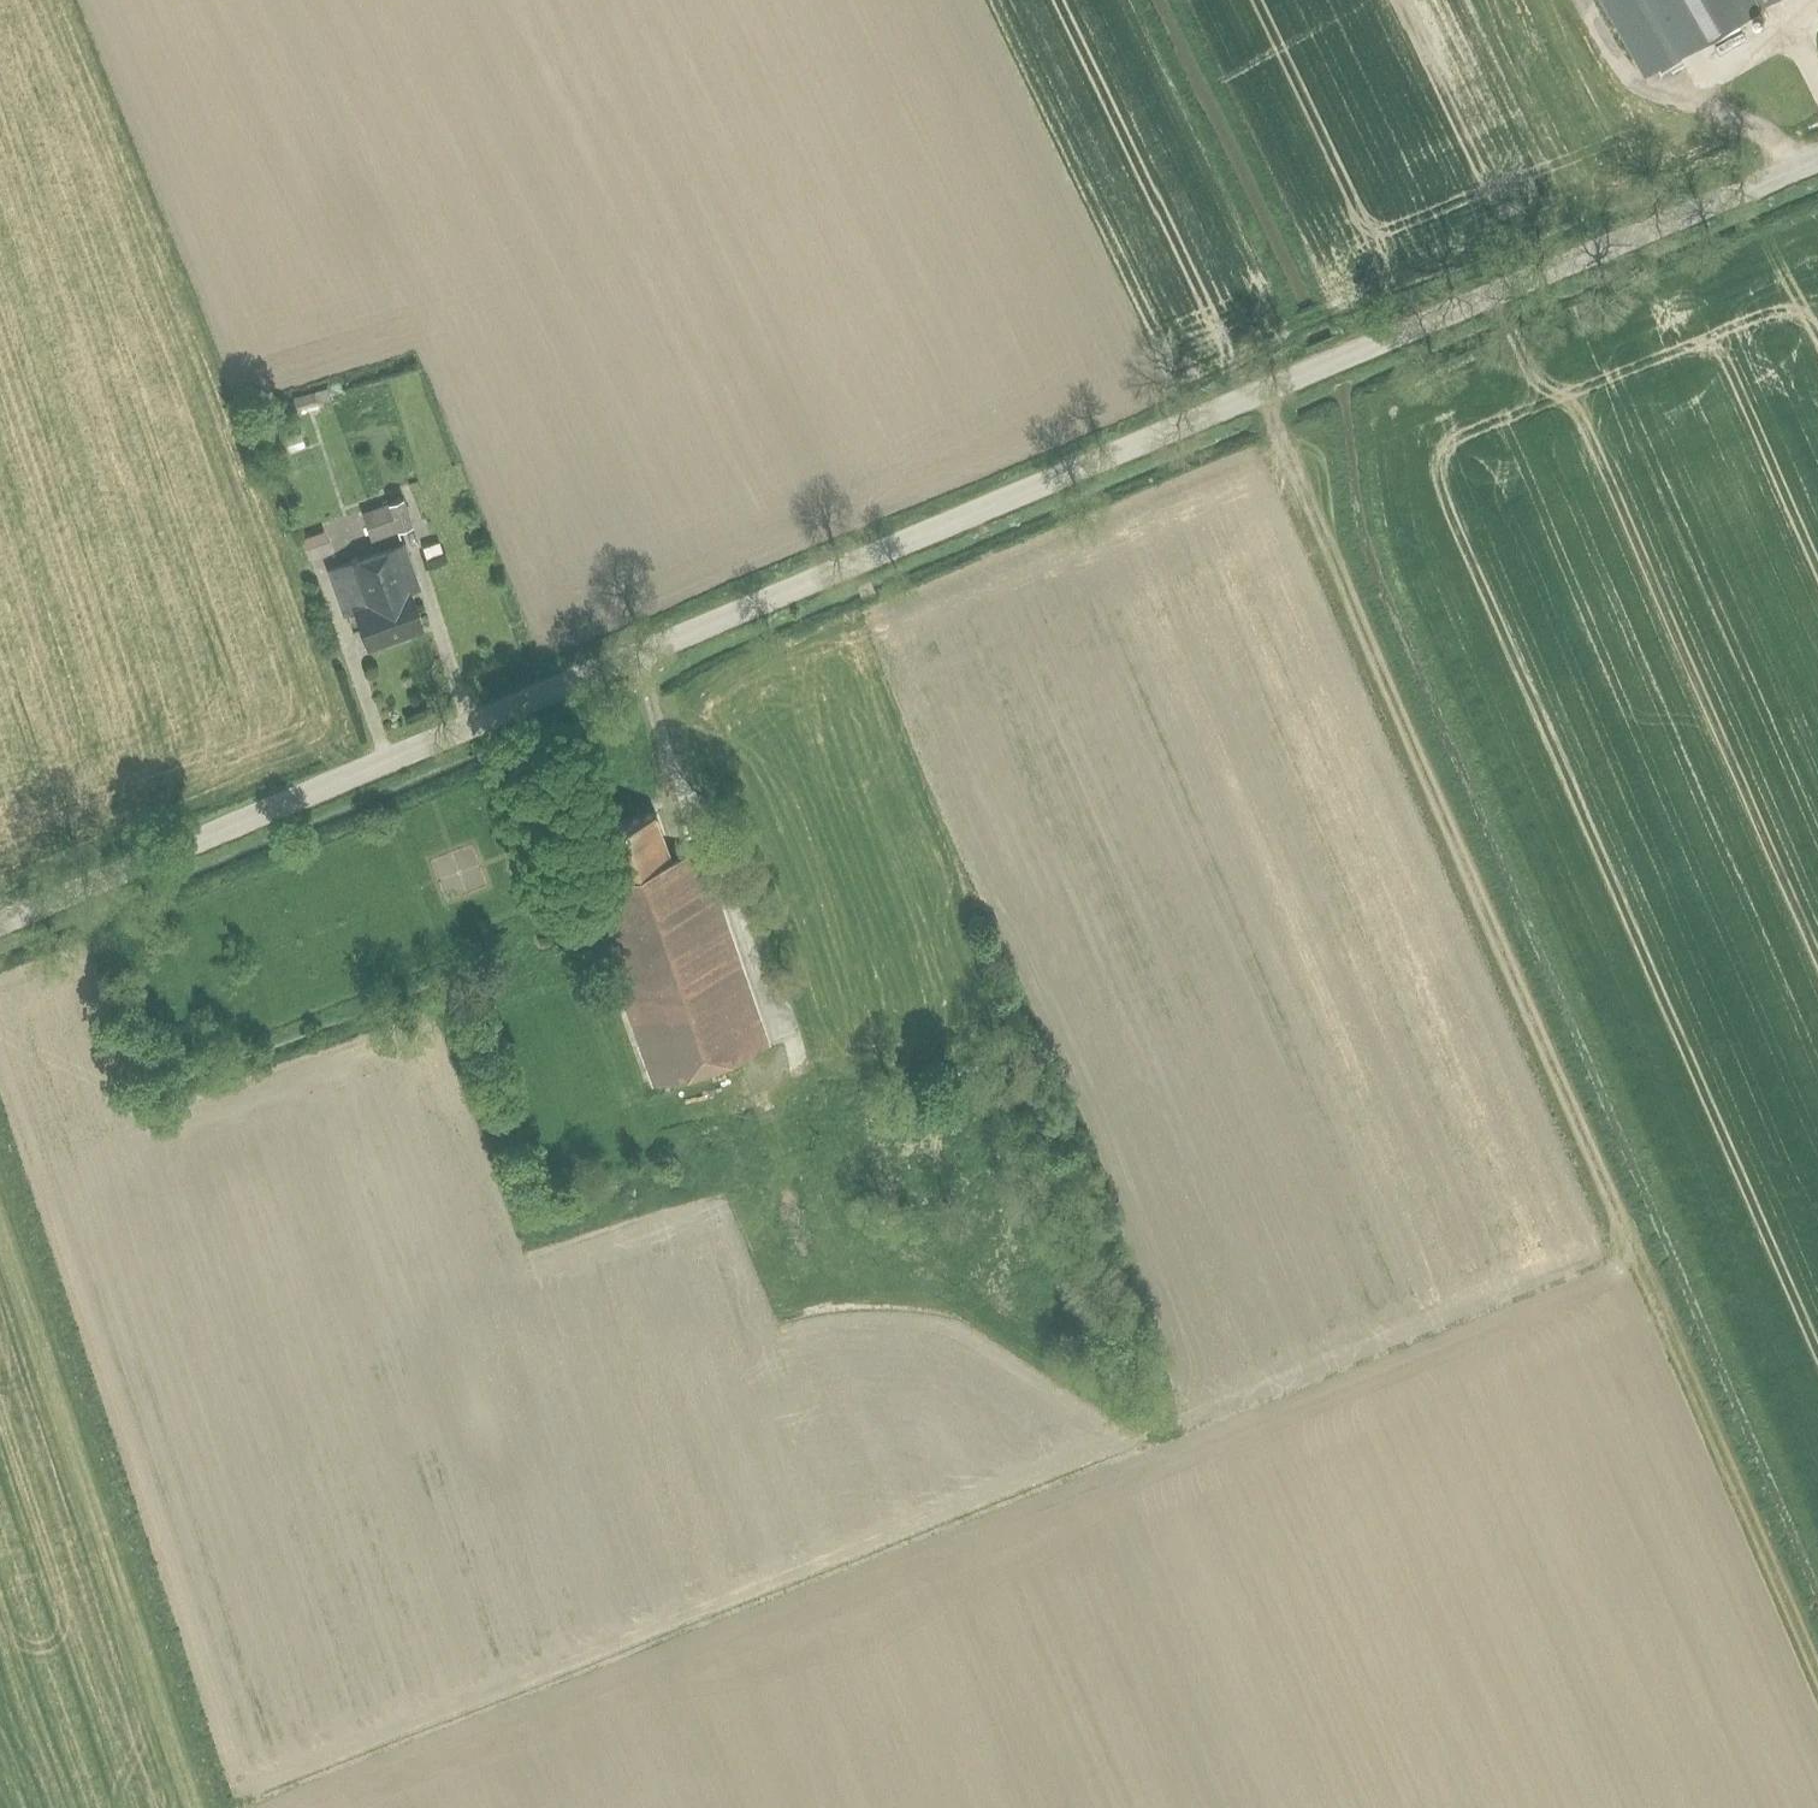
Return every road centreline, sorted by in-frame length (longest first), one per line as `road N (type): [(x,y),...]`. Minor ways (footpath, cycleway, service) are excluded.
road 1 (tertiary): [(1817,161),(519,701),(0,928)]

